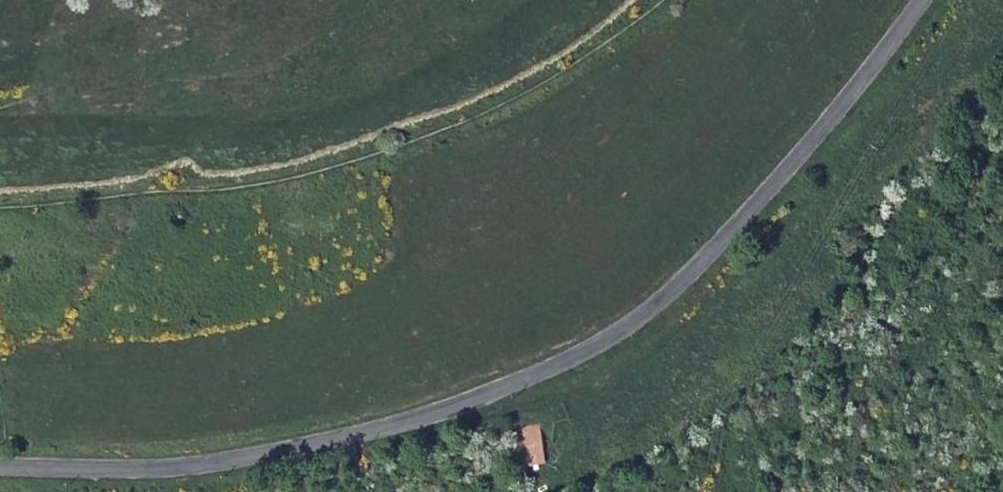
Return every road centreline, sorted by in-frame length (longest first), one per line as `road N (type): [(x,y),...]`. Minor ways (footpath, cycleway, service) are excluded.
road 1 (secondary): [(923,0),(679,285),(554,367),(457,406),(217,463),(0,468)]
road 2 (track): [(657,0),(608,41),(399,126),(192,177),(0,201)]

